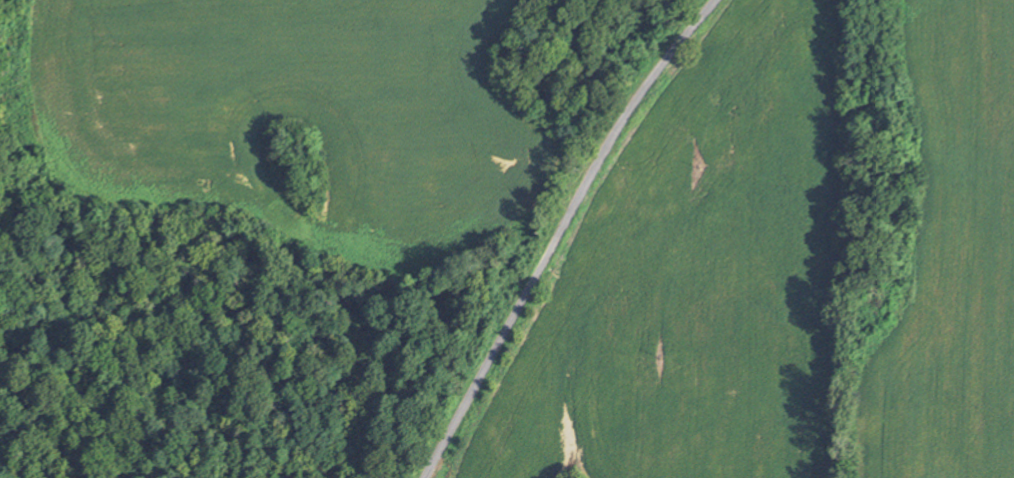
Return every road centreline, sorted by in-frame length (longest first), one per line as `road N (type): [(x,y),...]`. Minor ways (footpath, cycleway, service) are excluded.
road 1 (residential): [(428,477),(640,102),(719,0)]

